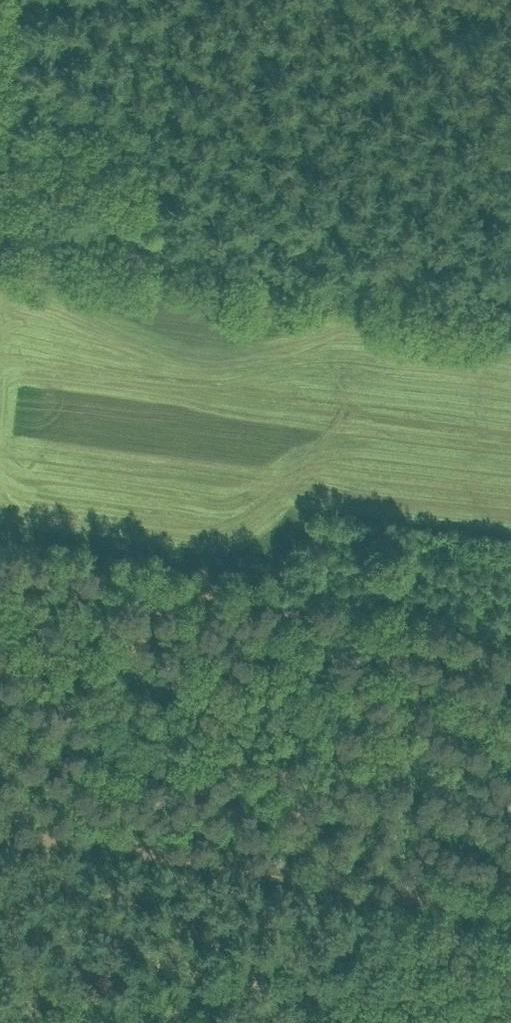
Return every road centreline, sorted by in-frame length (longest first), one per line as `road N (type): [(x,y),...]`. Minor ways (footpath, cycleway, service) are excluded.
road 1 (track): [(0,245),(510,321)]
road 2 (track): [(510,903),(390,894),(0,834)]

